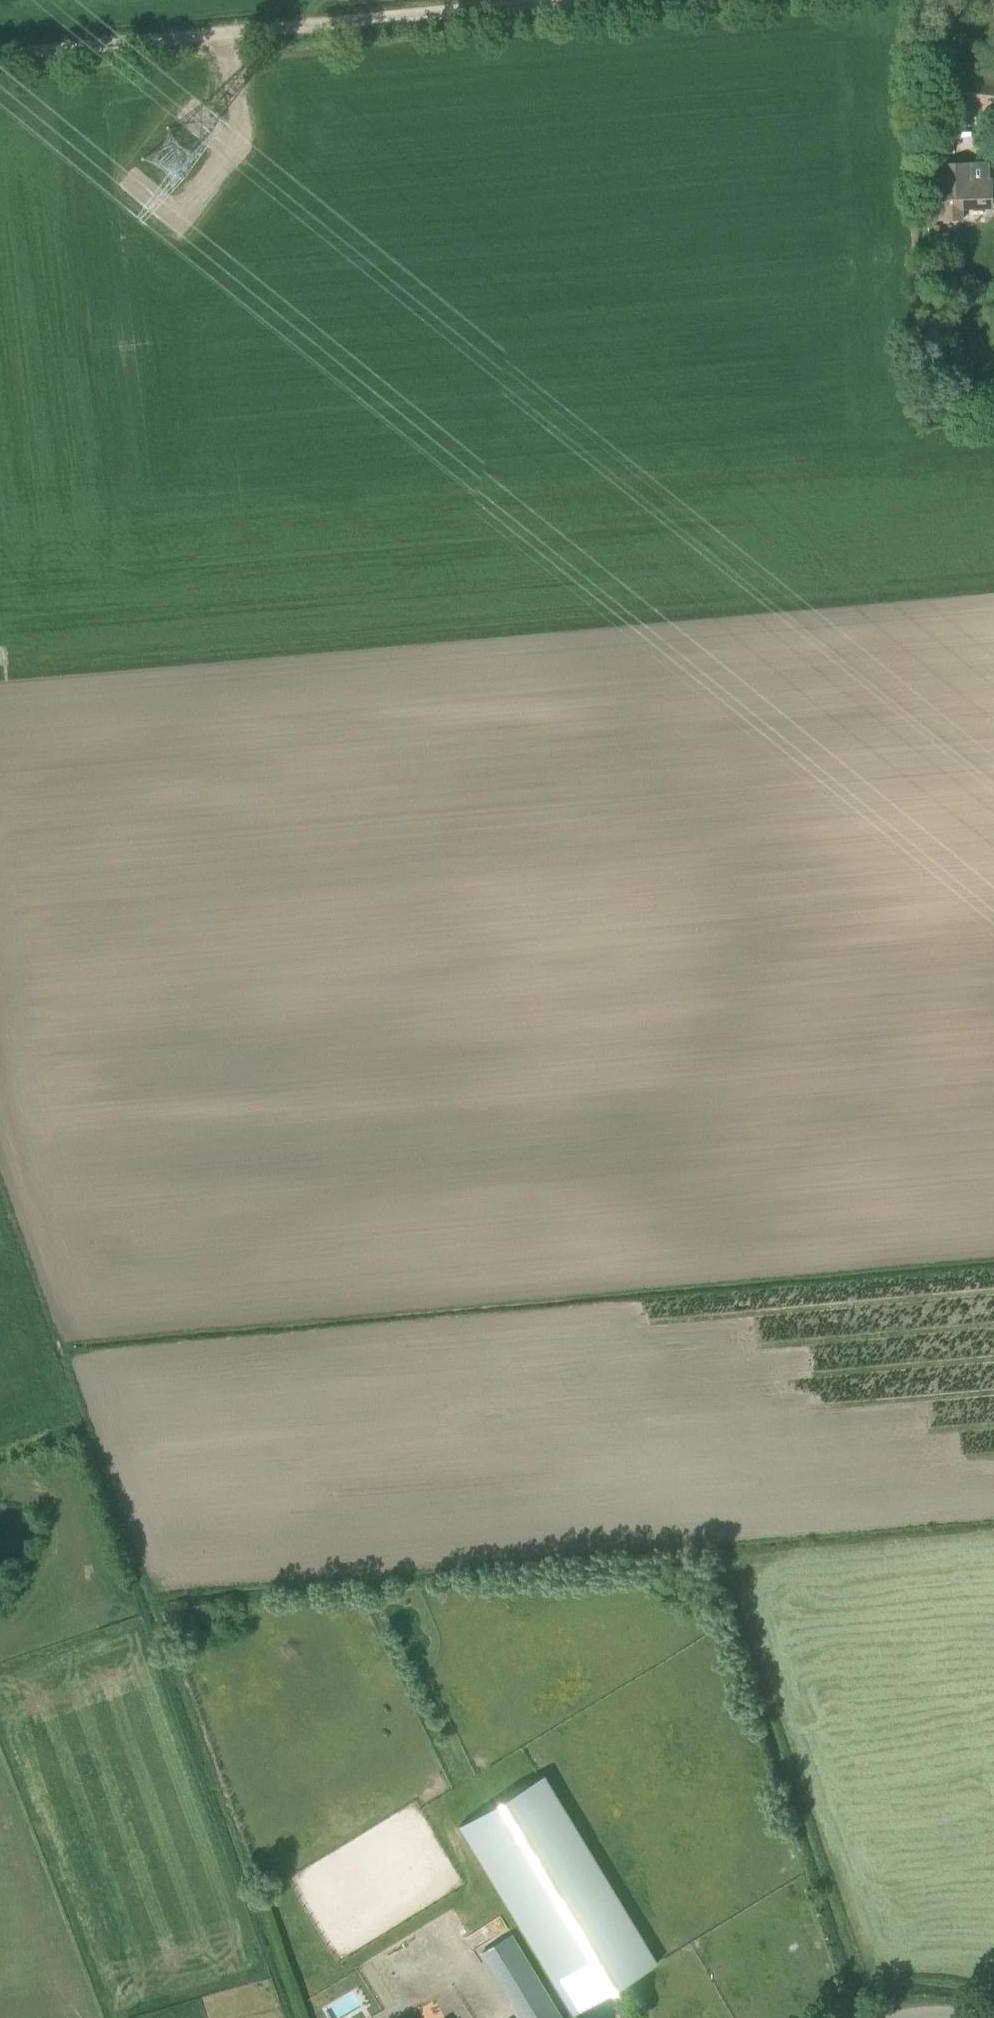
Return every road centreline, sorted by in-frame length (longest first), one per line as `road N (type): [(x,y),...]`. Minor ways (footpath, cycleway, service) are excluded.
road 1 (track): [(0,50),(535,0)]
road 2 (unclassified): [(873,2017),(947,2004),(993,2014)]

